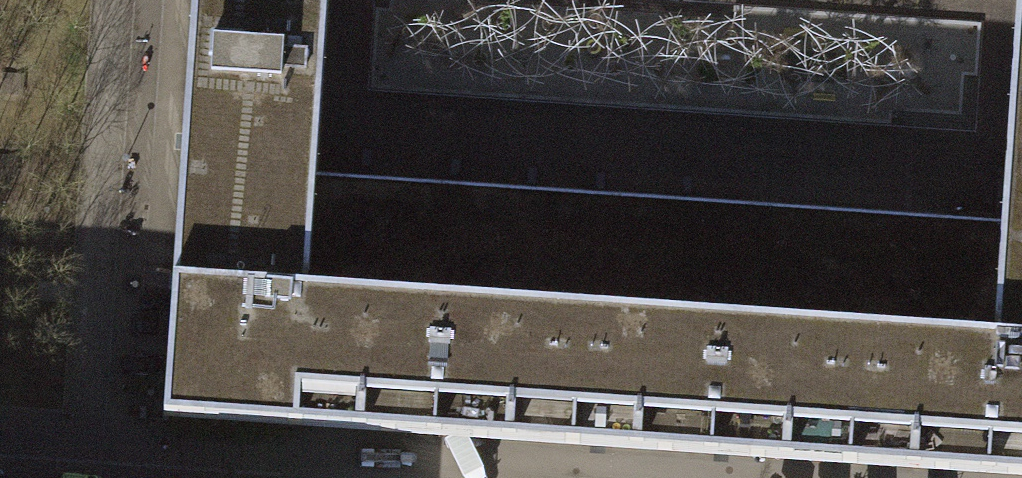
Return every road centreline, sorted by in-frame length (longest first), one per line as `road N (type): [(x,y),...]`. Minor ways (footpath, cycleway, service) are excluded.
road 1 (residential): [(84,442),(112,0)]
road 2 (residential): [(84,442),(313,460)]

